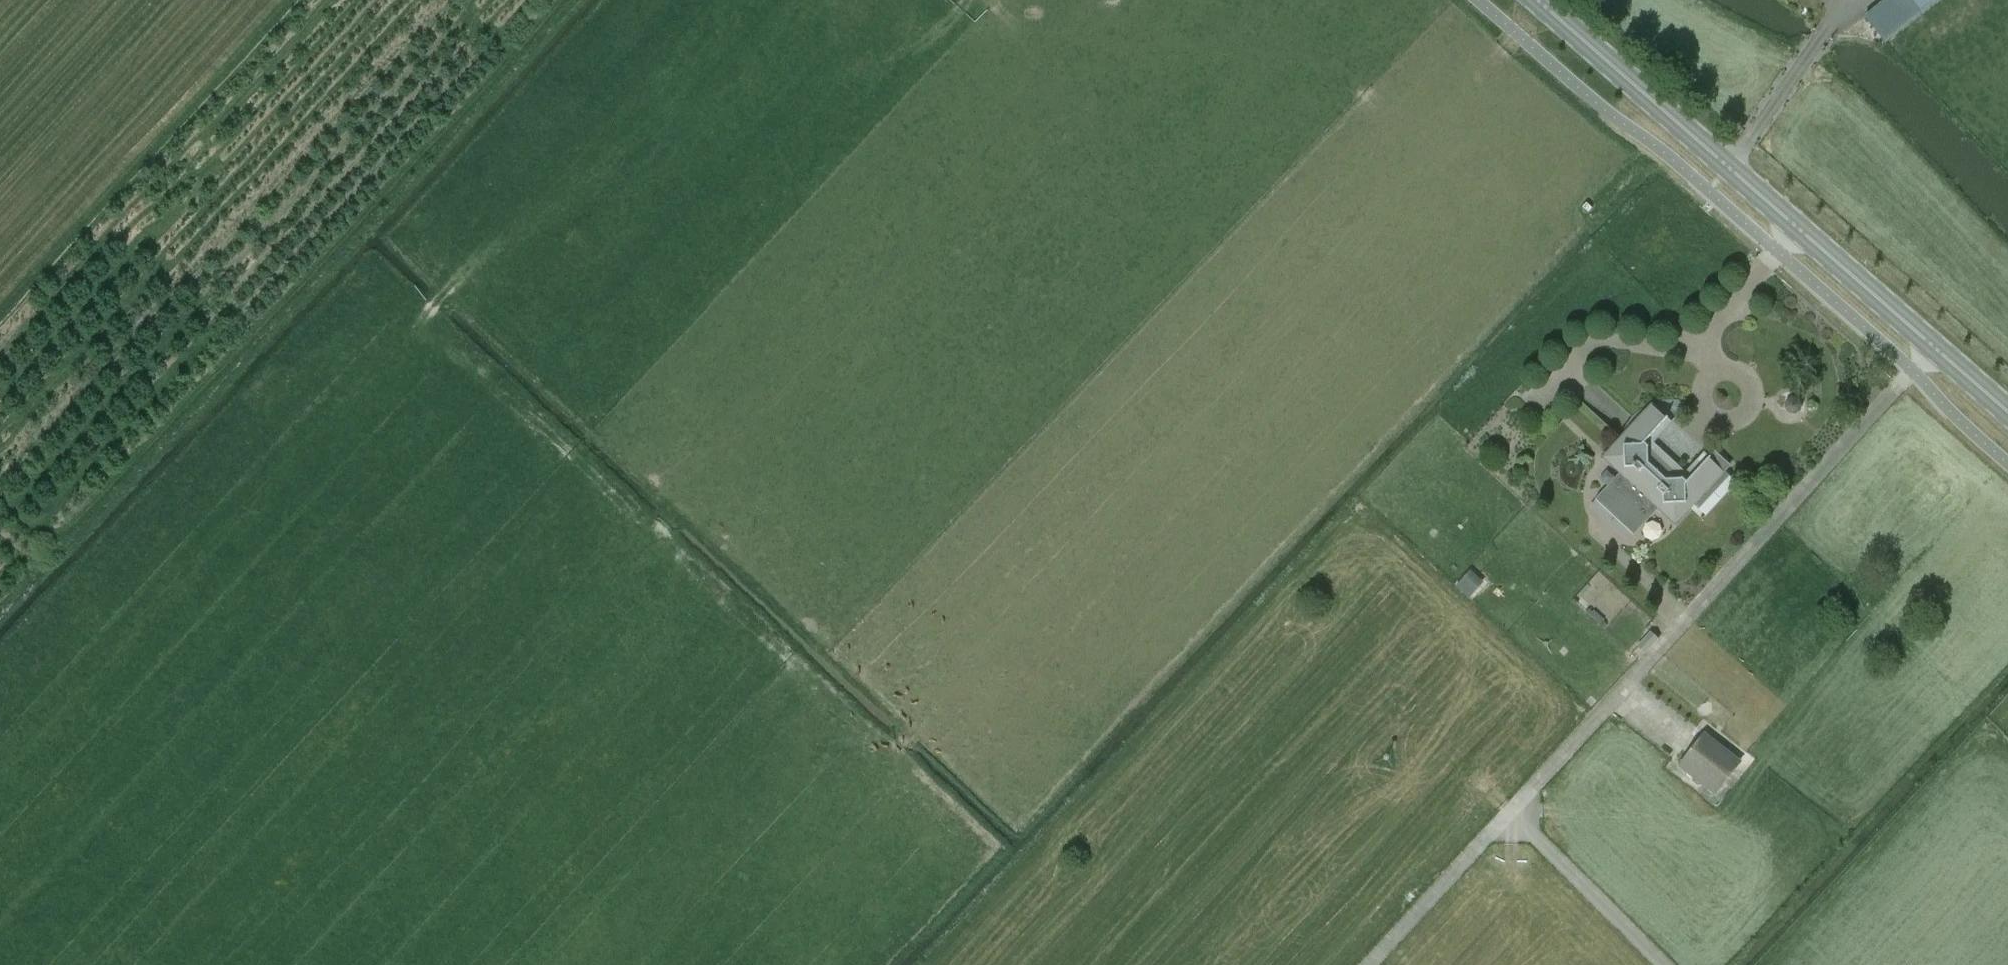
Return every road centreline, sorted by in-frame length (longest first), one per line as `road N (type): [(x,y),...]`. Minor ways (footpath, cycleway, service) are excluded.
road 1 (secondary): [(2007,411),(1538,0)]

